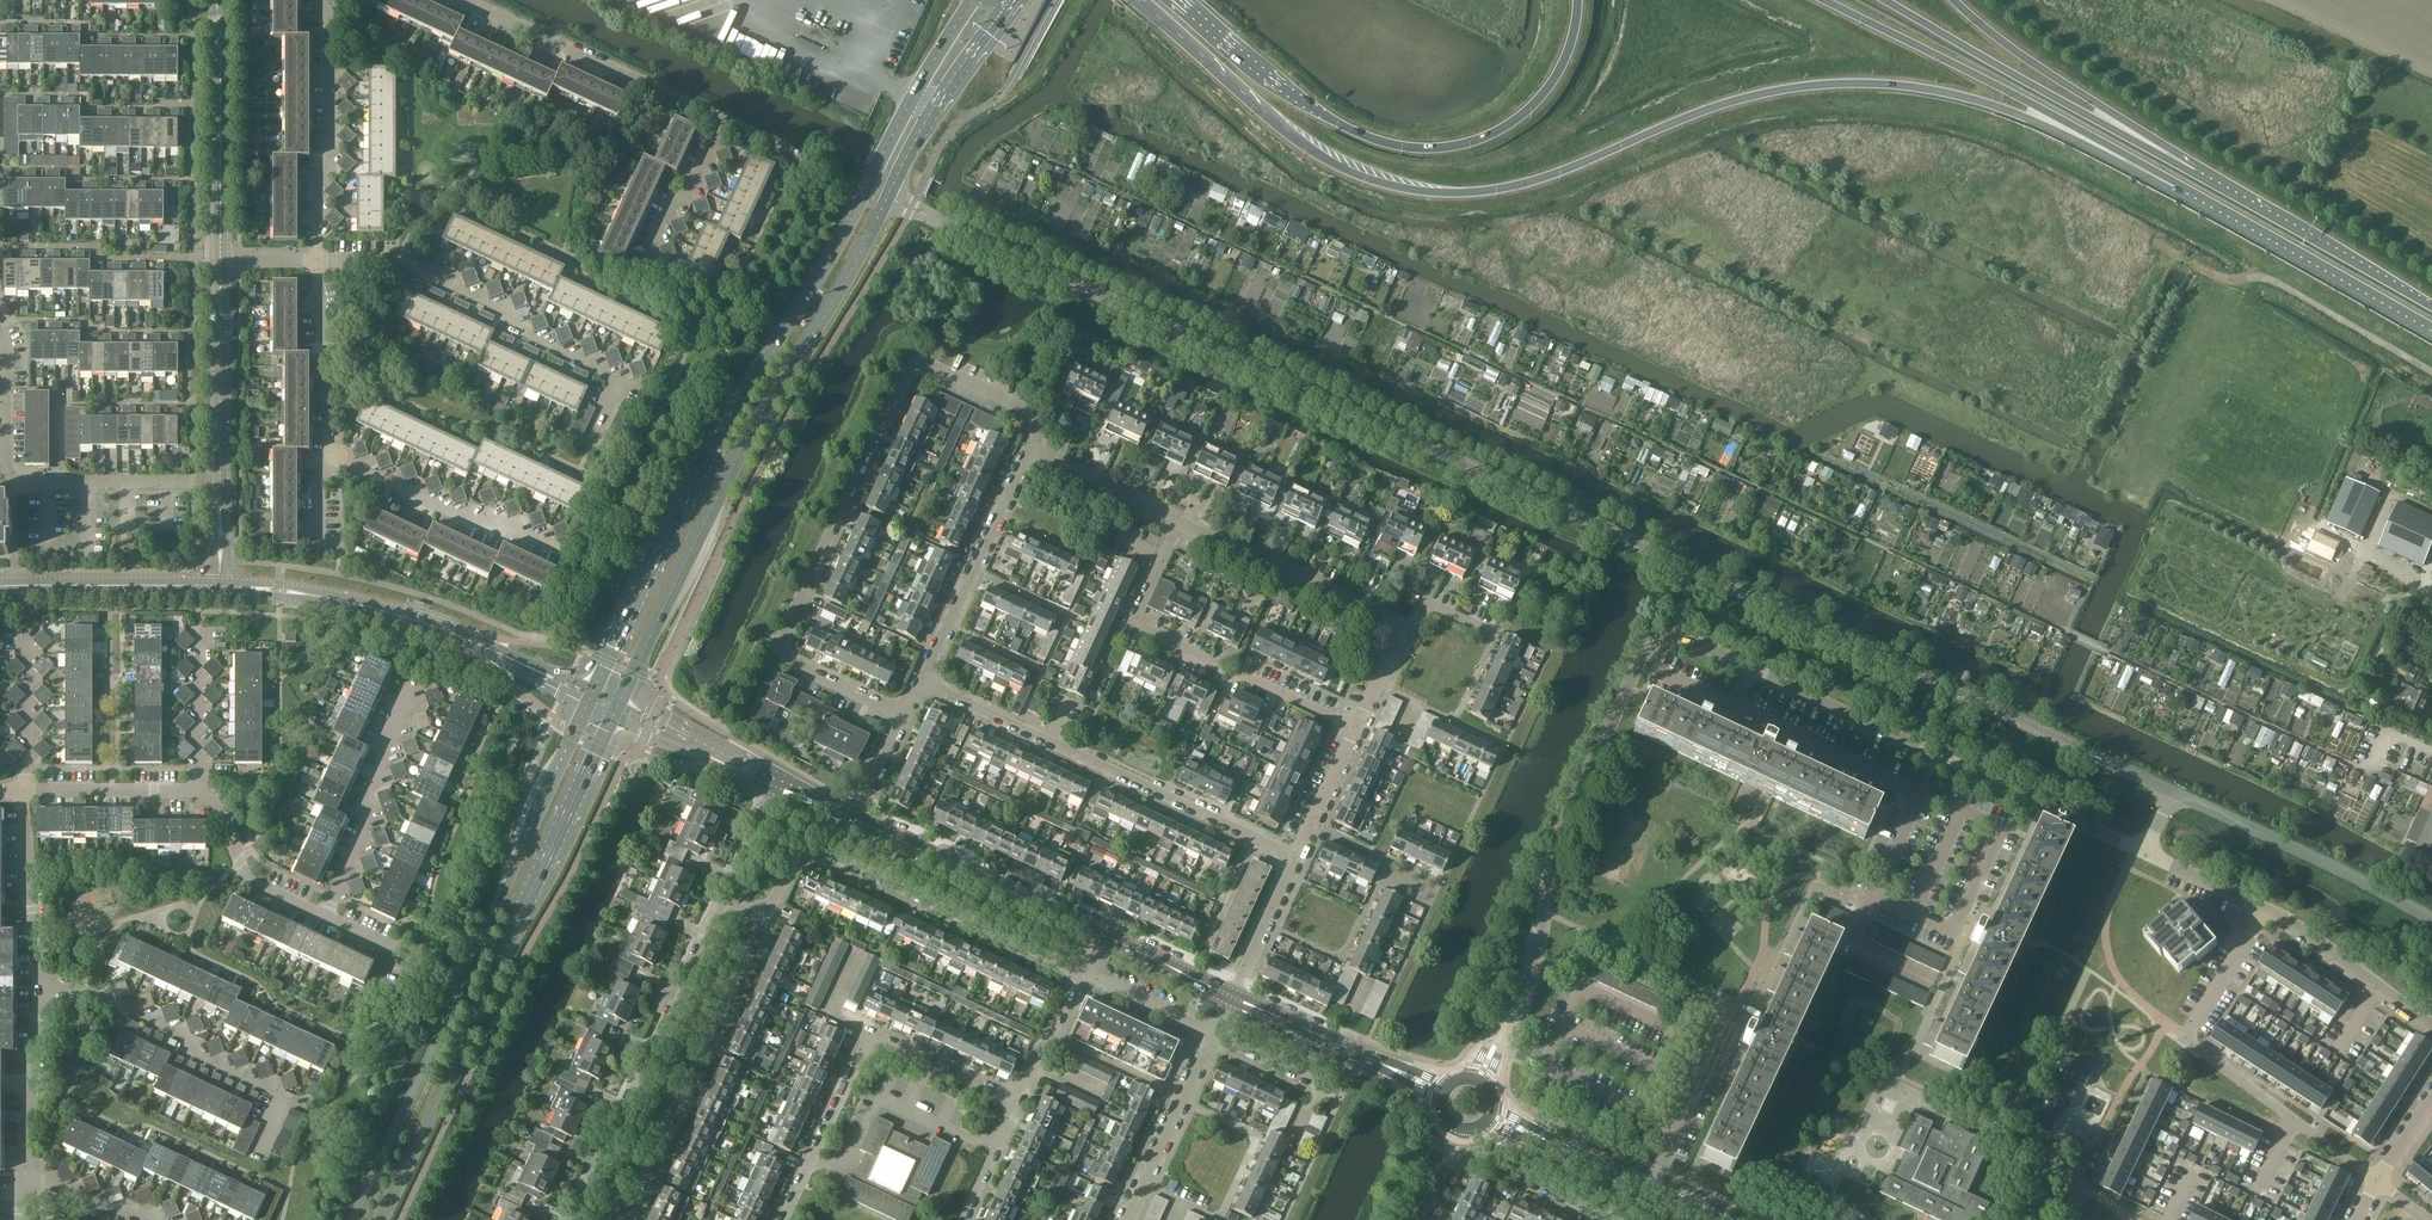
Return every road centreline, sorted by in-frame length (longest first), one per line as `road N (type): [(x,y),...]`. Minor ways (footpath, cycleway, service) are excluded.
road 1 (tertiary): [(2172,792),(931,217)]
road 2 (trunk): [(1133,0),(1325,161),(1425,192),(1540,181),(1740,101),(1793,88),(1864,85),(1928,87),(1996,104),(2188,189)]
road 3 (secondary): [(972,0),(741,397),(590,693)]
road 4 (residential): [(904,714),(781,650),(904,377),(927,366),(1021,409),(1037,430),(1029,453)]
road 5 (secondary): [(590,693),(351,1219)]
road 6 (secondary): [(619,707),(771,400),(883,204)]
road 7 (secondary): [(381,1219),(619,707)]
road 8 (residential): [(1748,672),(1681,641),(1645,655),(1564,822),(1529,972),(1502,1030)]
road 9 (trunk): [(1577,0),(1573,40),(1555,80),(1527,112),(1492,136),(1423,149),(1370,138),(1323,114),(1190,10)]
road 10 (residential): [(1297,857),(921,681)]
road 11 (residential): [(592,446),(622,381),(526,335),(512,317),(383,260),(311,260)]
road 12 (trunk): [(1828,0),(2188,189)]
road 13 (residential): [(2378,1180),(2188,1041),(2267,909)]
road 14 (residential): [(1080,972),(811,850),(794,857),(766,912)]
road 15 (residential): [(1019,1103),(869,1033),(782,1219)]
road 16 (trunk): [(2203,175),(1881,0)]
road 17 (residential): [(574,1219),(729,894)]
road 18 (residential): [(620,1219),(766,912)]
road 19 (residential): [(262,1153),(286,1098),(89,993),(40,988)]
road 20 (trunk): [(2203,175),(2000,41),(1957,0)]
road 21 (tertiary): [(2431,921),(2172,792)]
road 22 (unclassified): [(1873,896),(1952,932),(2001,828),(1921,793)]
road 23 (residential): [(720,119),(462,0)]
road 24 (trunk): [(2188,189),(2431,330)]
road 25 (tertiary): [(1098,932),(854,819)]
road 26 (trunk): [(2431,304),(2203,175)]
road 27 (tertiary): [(221,260),(217,0)]
road 28 (residential): [(325,915),(368,820),(364,805),(424,681)]
road 29 (residential): [(324,455),(476,523),(561,551)]
road 30 (residential): [(921,681),(1029,453)]
road 31 (tertiary): [(220,585),(292,590),(464,638)]
road 32 (residential): [(1405,627),(1177,523)]
road 33 (residential): [(311,260),(310,178),(323,156),(321,26)]
road 34 (residential): [(220,483),(19,483),(8,454)]
road 35 (residential): [(2145,852),(1935,758)]
road 36 (tertiary): [(220,483),(221,260)]
road 37 (residential): [(1225,672),(1129,628),(1177,523)]
road 38 (tertiary): [(0,587),(220,585)]
road 39 (secondary): [(891,190),(948,83),(1005,7)]
road 40 (unclassified): [(1921,793),(1732,705)]
road 41 (residential): [(1935,758),(1748,672)]
road 42 (residential): [(1127,1219),(1214,1033)]
road 43 (residential): [(2431,1026),(2267,909)]
road 44 (residential): [(324,455),(323,350),(313,334),(311,260)]
road 45 (residential): [(40,988),(20,794)]
road 46 (residential): [(27,1170),(40,988)]
road 47 (residential): [(325,915),(246,874),(223,812),(201,798)]
road 48 (residential): [(638,275),(667,207),(683,199),(720,119)]
road 49 (tertiary): [(779,784),(619,707)]
road 50 (residential): [(1455,1145),(1613,1219)]
road 51 (residential): [(200,626),(201,798)]
road 52 (residential): [(201,798),(30,795)]
road 53 (tertiary): [(1385,1065),(1233,994)]
road 54 (residential): [(28,628),(30,795)]
road 55 (residential): [(1177,523),(1029,453)]
road 56 (residential): [(1233,994),(1297,857)]
road 57 (tertiary): [(1233,994),(1098,932)]
road 58 (residential): [(1214,1033),(1080,972)]
road 59 (residential): [(1345,1096),(1214,1033)]
road 60 (residential): [(1019,1103),(1080,972)]
road 61 (residential): [(1297,857),(1358,728)]
road 62 (residential): [(1358,728),(1232,670)]
road 63 (tertiary): [(590,693),(464,638)]
road 64 (residential): [(2267,909),(2145,852)]
road 65 (residential): [(1681,1127),(1638,1107),(1671,1029)]
road 66 (residential): [(146,1219),(27,1170)]
road 67 (residential): [(964,1219),(1019,1103)]
road 68 (residential): [(8,454),(9,351),(0,335)]
road 69 (residential): [(729,894),(779,784)]
road 70 (tertiary): [(1649,1189),(1540,1138)]

